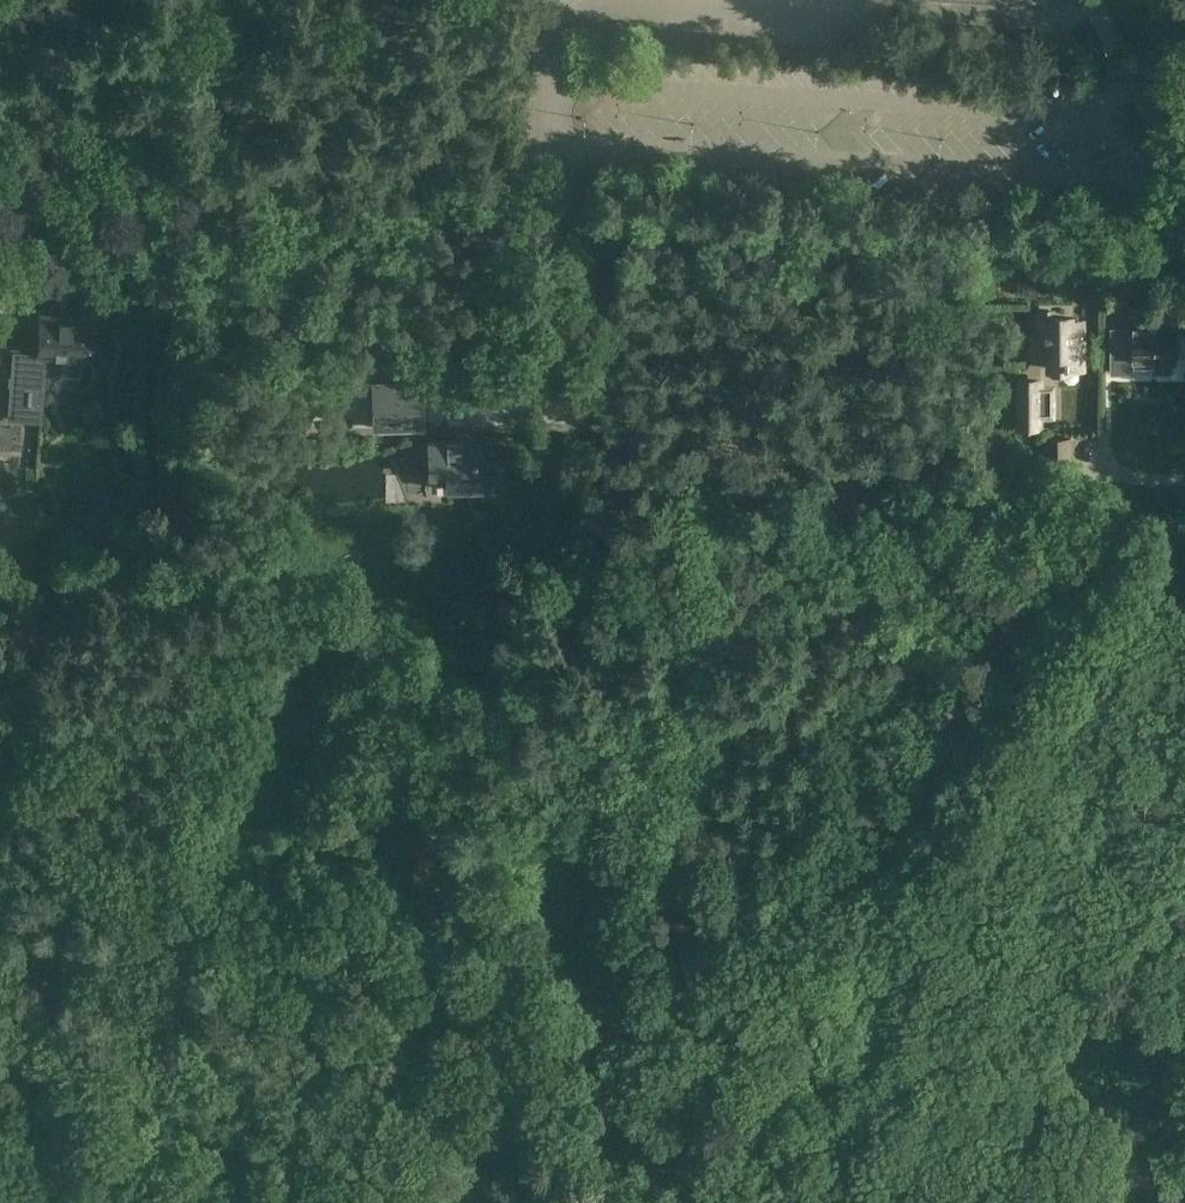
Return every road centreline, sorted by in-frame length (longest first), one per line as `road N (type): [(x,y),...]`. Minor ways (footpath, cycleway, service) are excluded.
road 1 (unclassified): [(1184,240),(0,171)]

